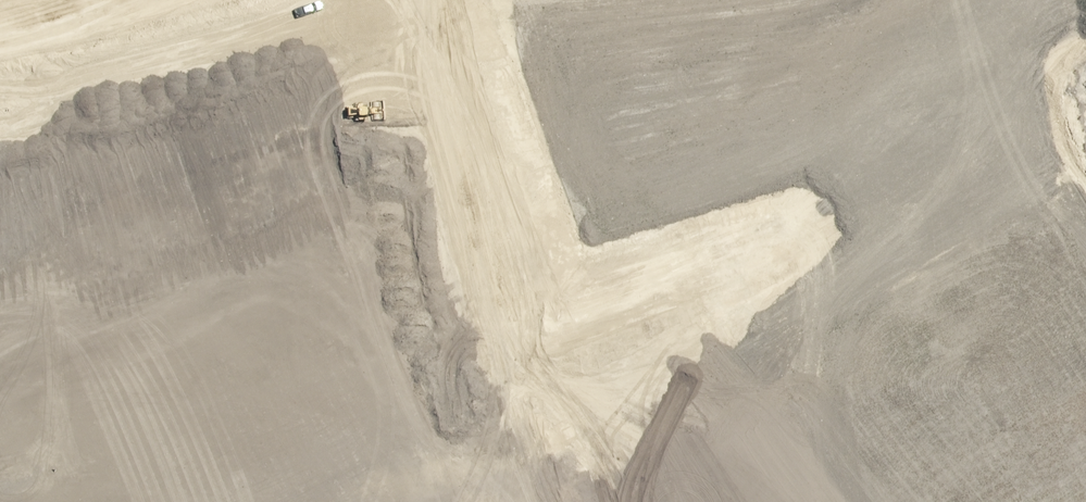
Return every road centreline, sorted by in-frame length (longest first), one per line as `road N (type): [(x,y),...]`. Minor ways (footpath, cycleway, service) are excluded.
road 1 (unknown): [(164,501),(48,31)]
road 2 (unknown): [(668,501),(506,96)]
road 3 (unknown): [(1085,393),(924,0)]
road 4 (unknown): [(1085,393),(969,501)]

